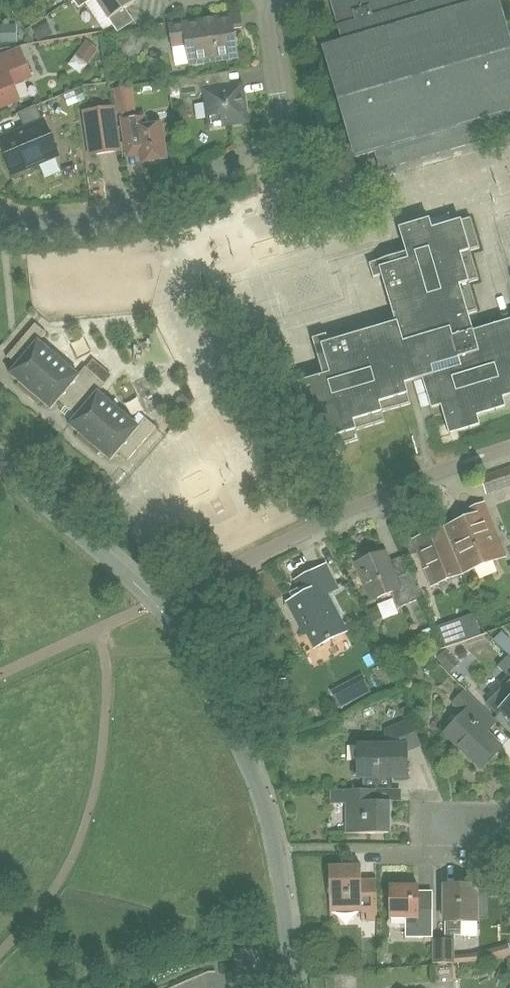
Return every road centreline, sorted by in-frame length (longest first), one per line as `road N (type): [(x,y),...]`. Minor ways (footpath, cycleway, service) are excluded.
road 1 (residential): [(0,216),(102,221),(241,164),(275,127),(266,0)]
road 2 (residential): [(293,987),(274,850),(253,774),(154,603)]
road 3 (residential): [(154,603),(416,478),(473,459)]
road 4 (residential): [(154,603),(79,524),(0,459)]

